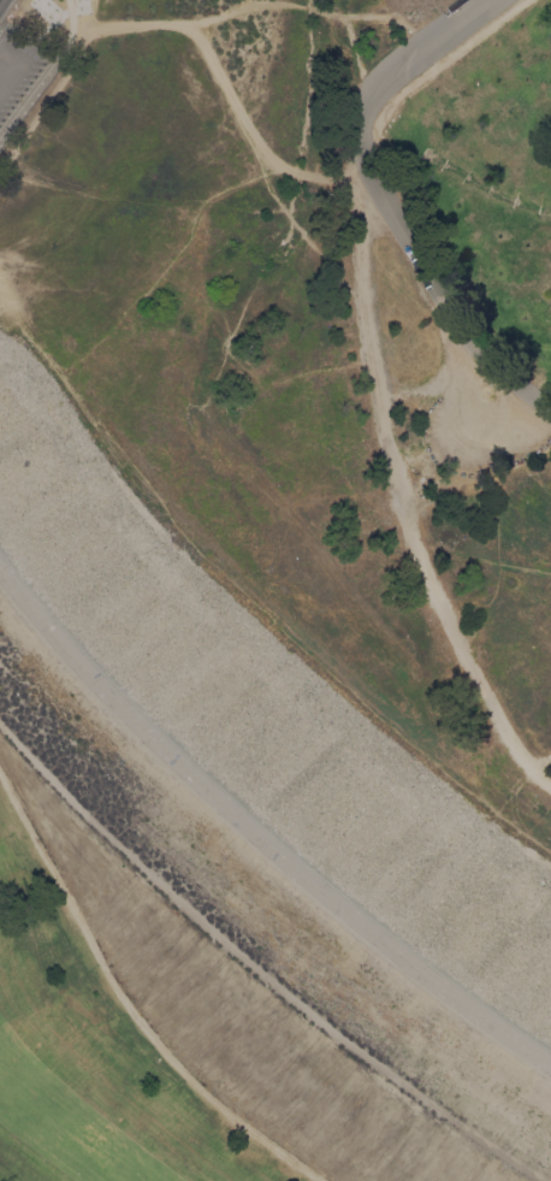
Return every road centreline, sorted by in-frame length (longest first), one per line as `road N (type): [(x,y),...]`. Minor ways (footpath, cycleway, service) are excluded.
road 1 (track): [(368,170),(357,191),(367,353),(419,573),(510,749),(550,790)]

